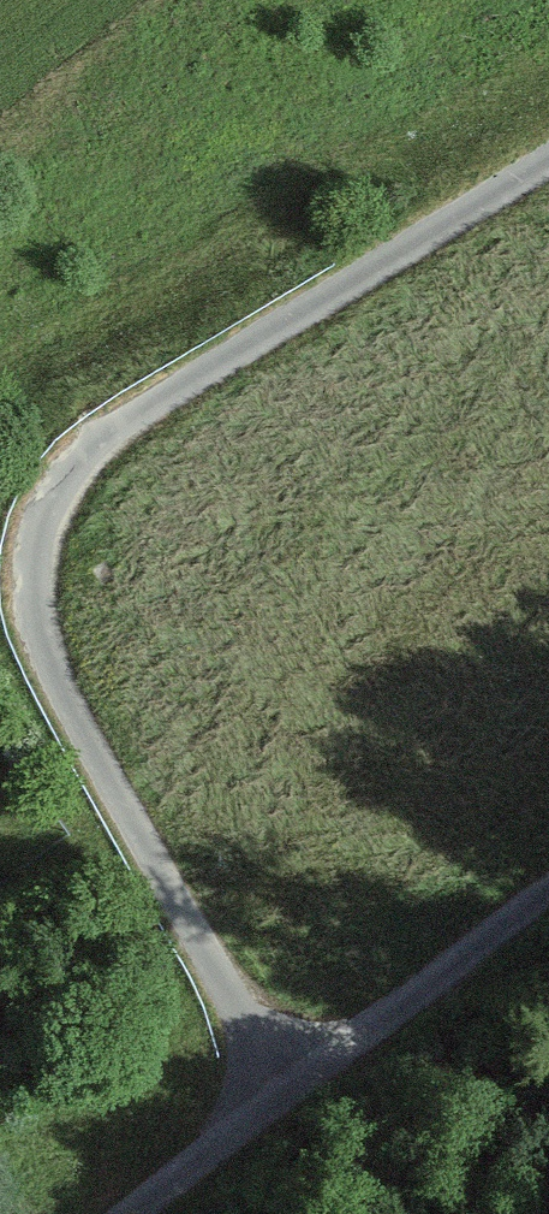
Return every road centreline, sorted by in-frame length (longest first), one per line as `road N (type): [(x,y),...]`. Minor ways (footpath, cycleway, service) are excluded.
road 1 (motorway): [(548,217),(0,559)]
road 2 (motorway): [(0,731),(548,402)]
road 3 (track): [(286,1092),(548,898)]

